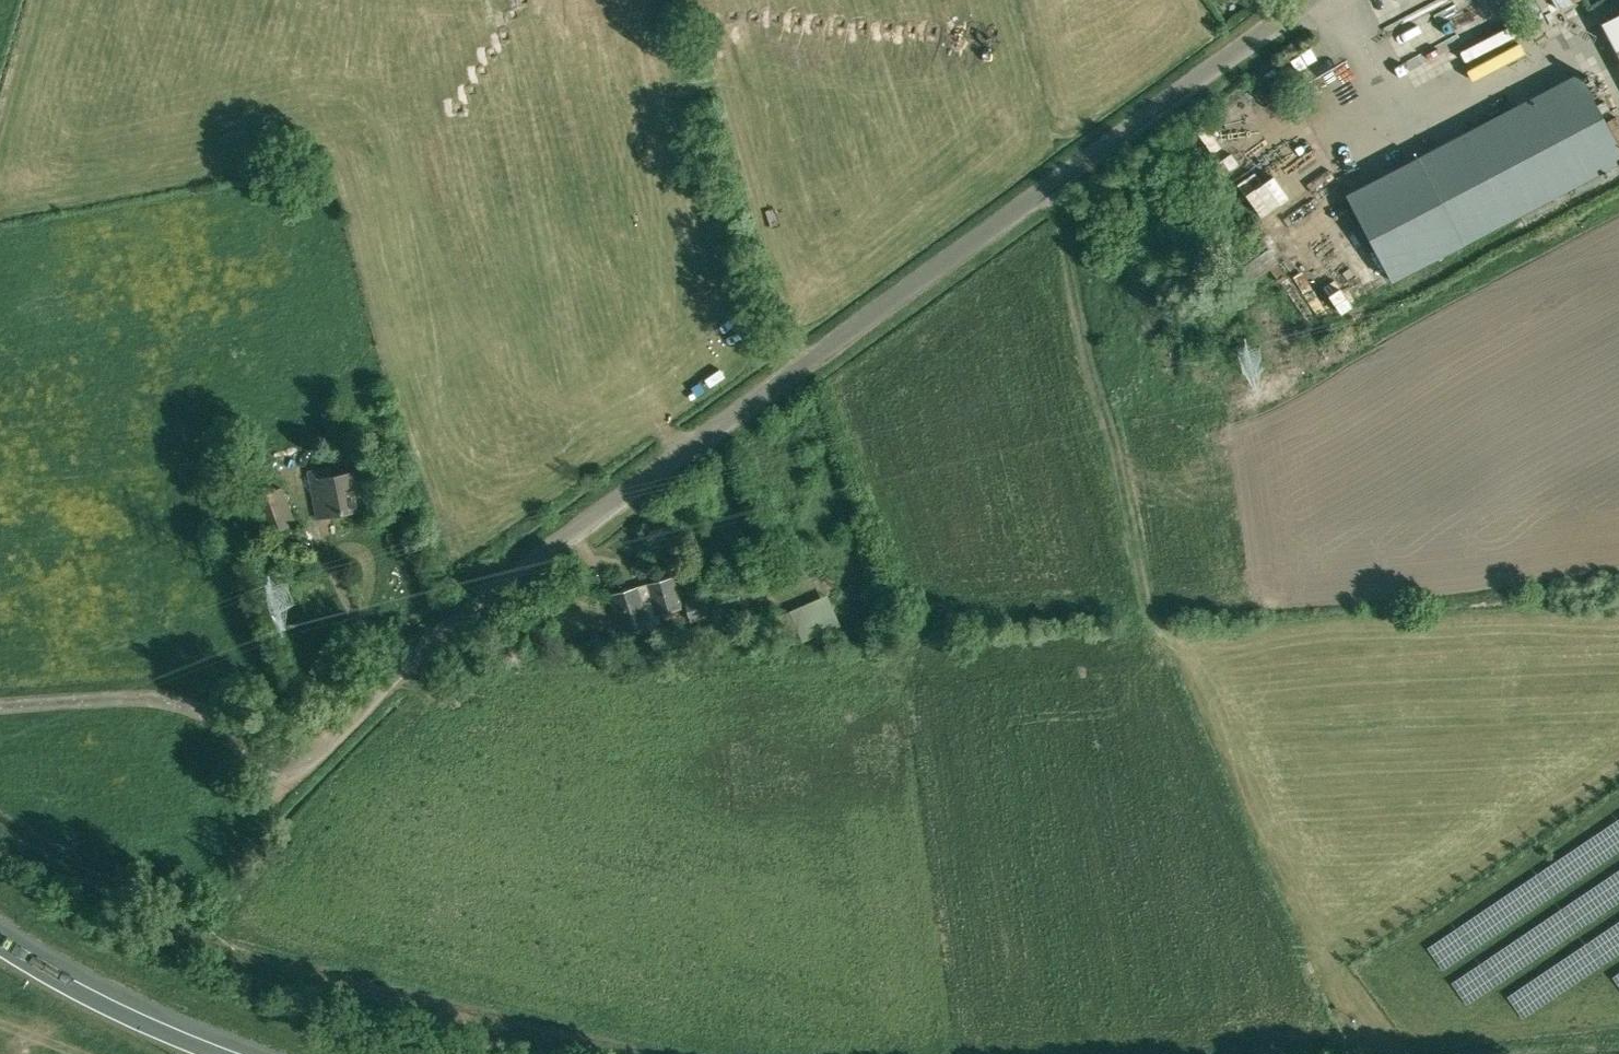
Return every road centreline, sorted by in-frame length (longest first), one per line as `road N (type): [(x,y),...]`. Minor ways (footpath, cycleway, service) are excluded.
road 1 (unclassified): [(293,771),(524,565),(1308,0)]
road 2 (track): [(293,771),(172,704),(0,707)]
road 3 (motorway): [(218,1053),(139,1022),(0,946)]

